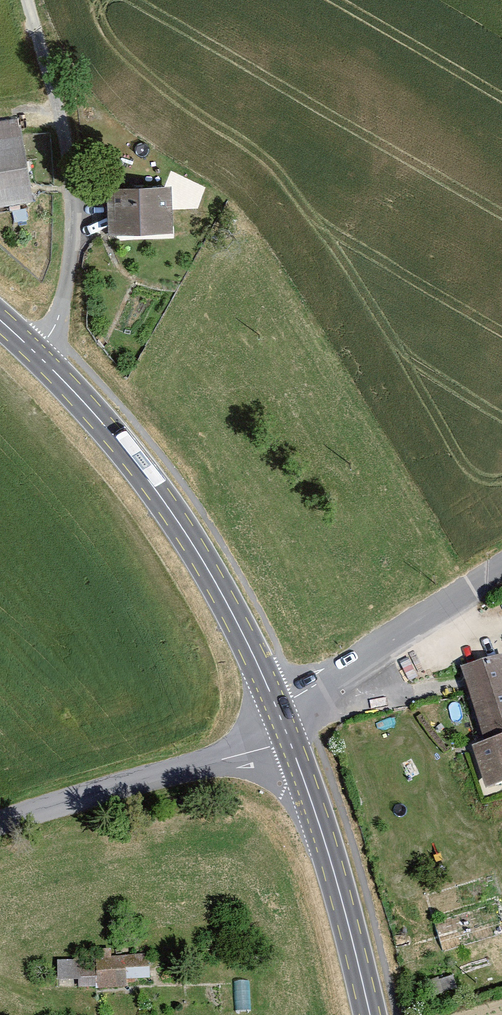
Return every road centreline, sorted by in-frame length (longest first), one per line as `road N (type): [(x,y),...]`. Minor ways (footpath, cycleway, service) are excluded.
road 1 (primary): [(281,729),(160,493),(45,364),(0,328)]
road 2 (track): [(27,0),(71,208),(60,317),(45,364)]
road 3 (unclassified): [(281,729),(217,762),(0,826)]
road 4 (primary): [(363,1014),(281,729)]
road 5 (unclassified): [(501,571),(281,729)]

